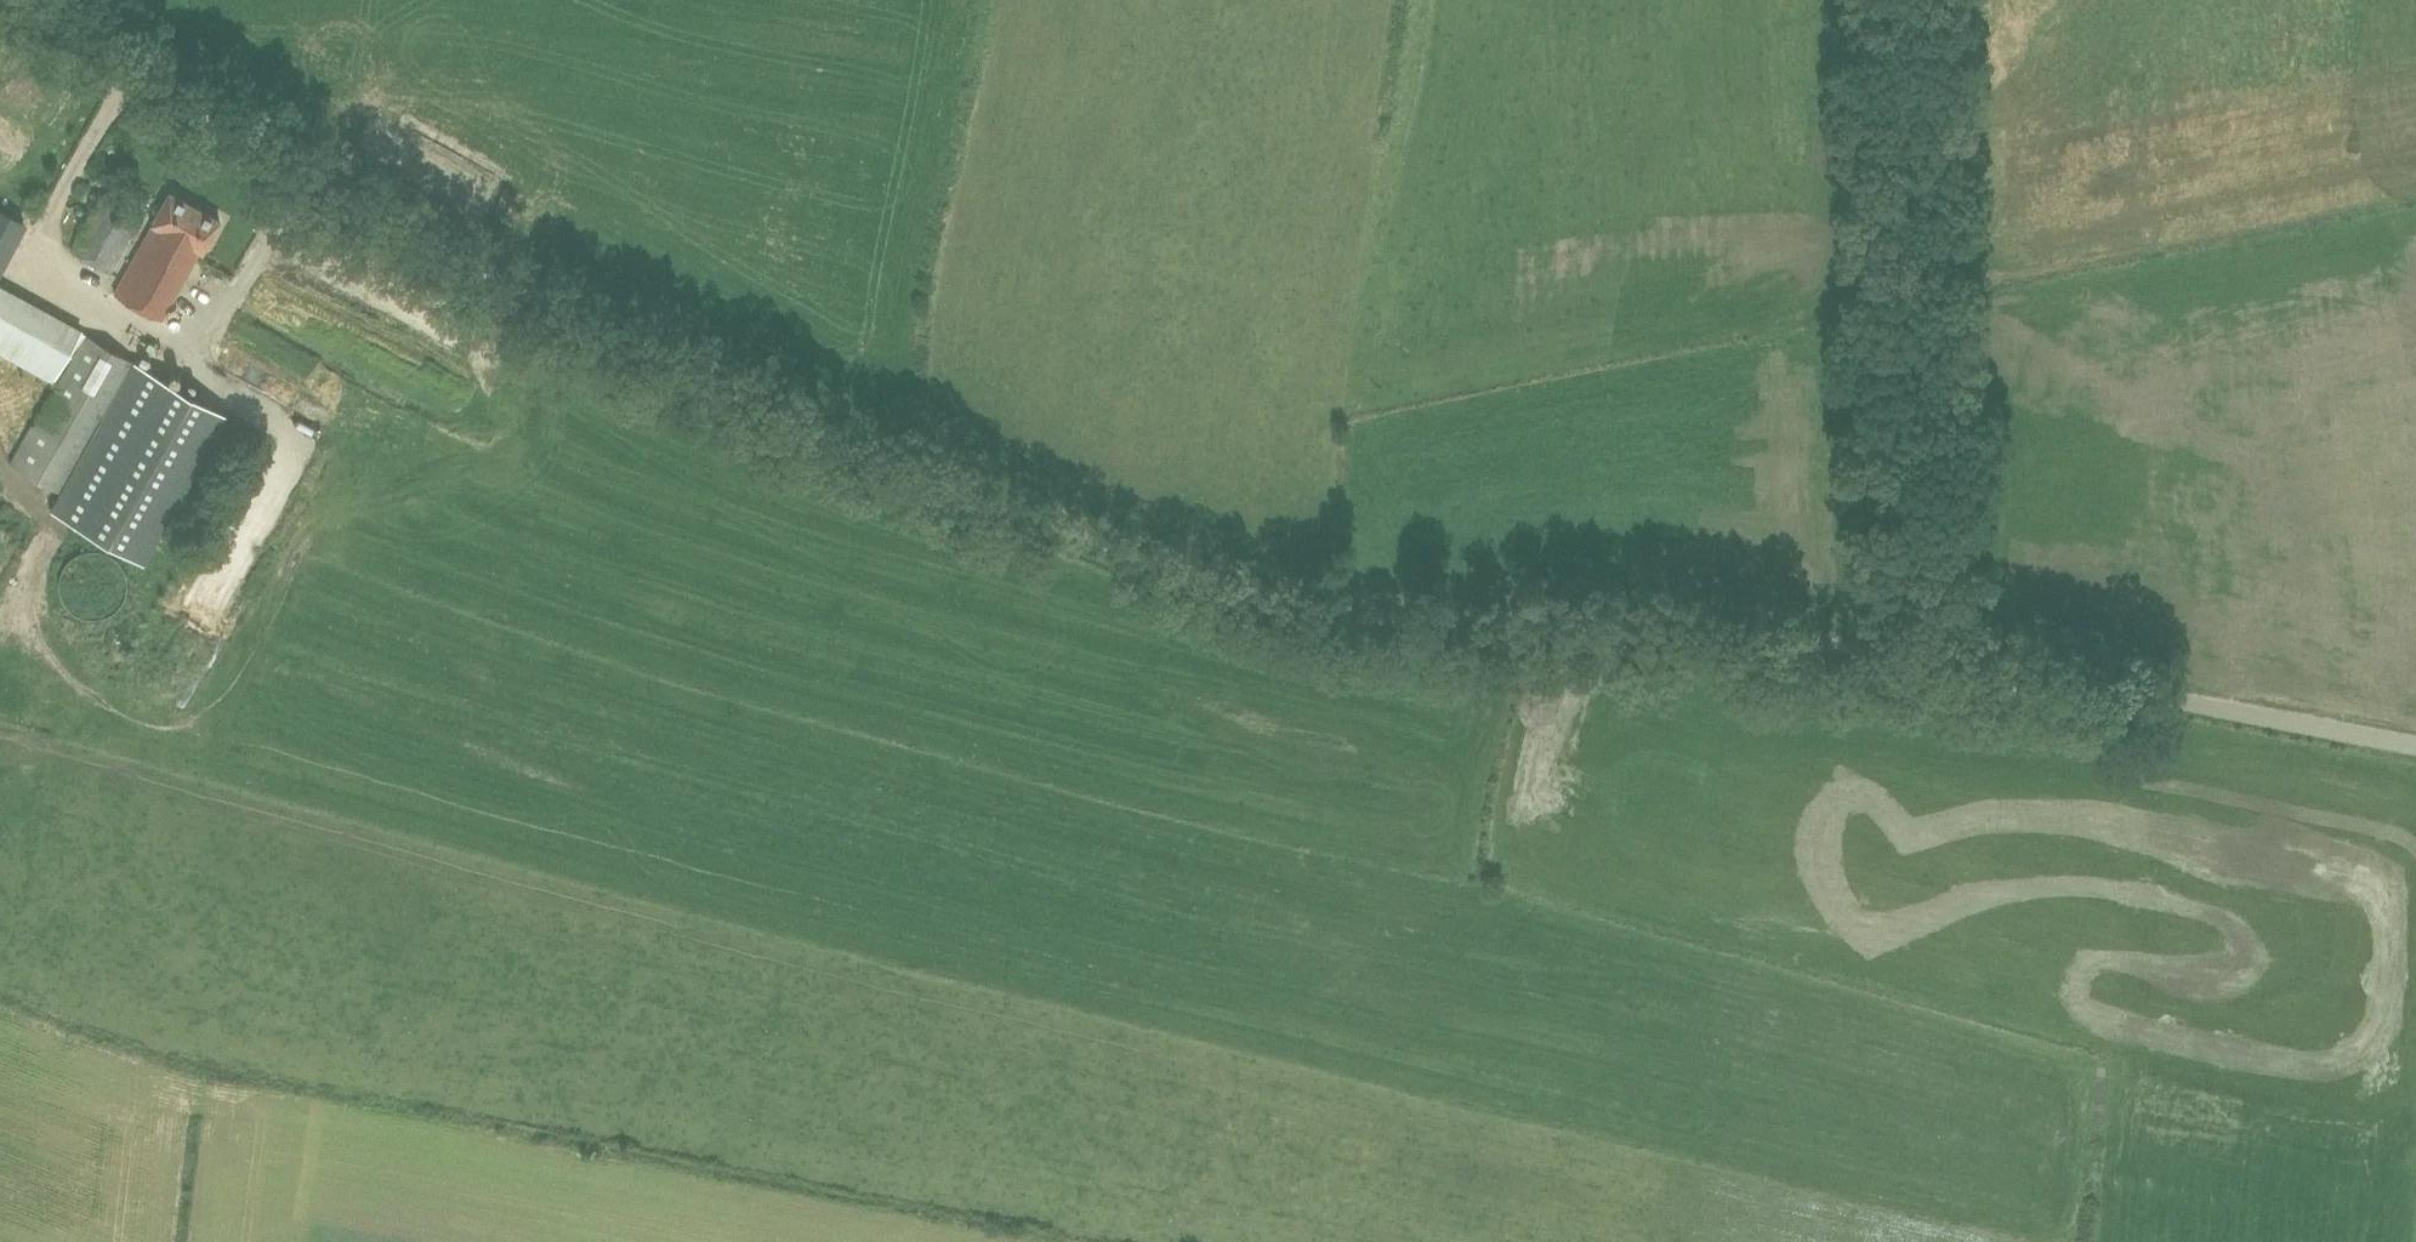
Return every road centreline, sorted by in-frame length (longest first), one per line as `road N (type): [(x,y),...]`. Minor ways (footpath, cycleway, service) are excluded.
road 1 (unclassified): [(2415,744),(1915,655),(1372,608),(1282,592),(518,297),(335,188),(75,0)]

